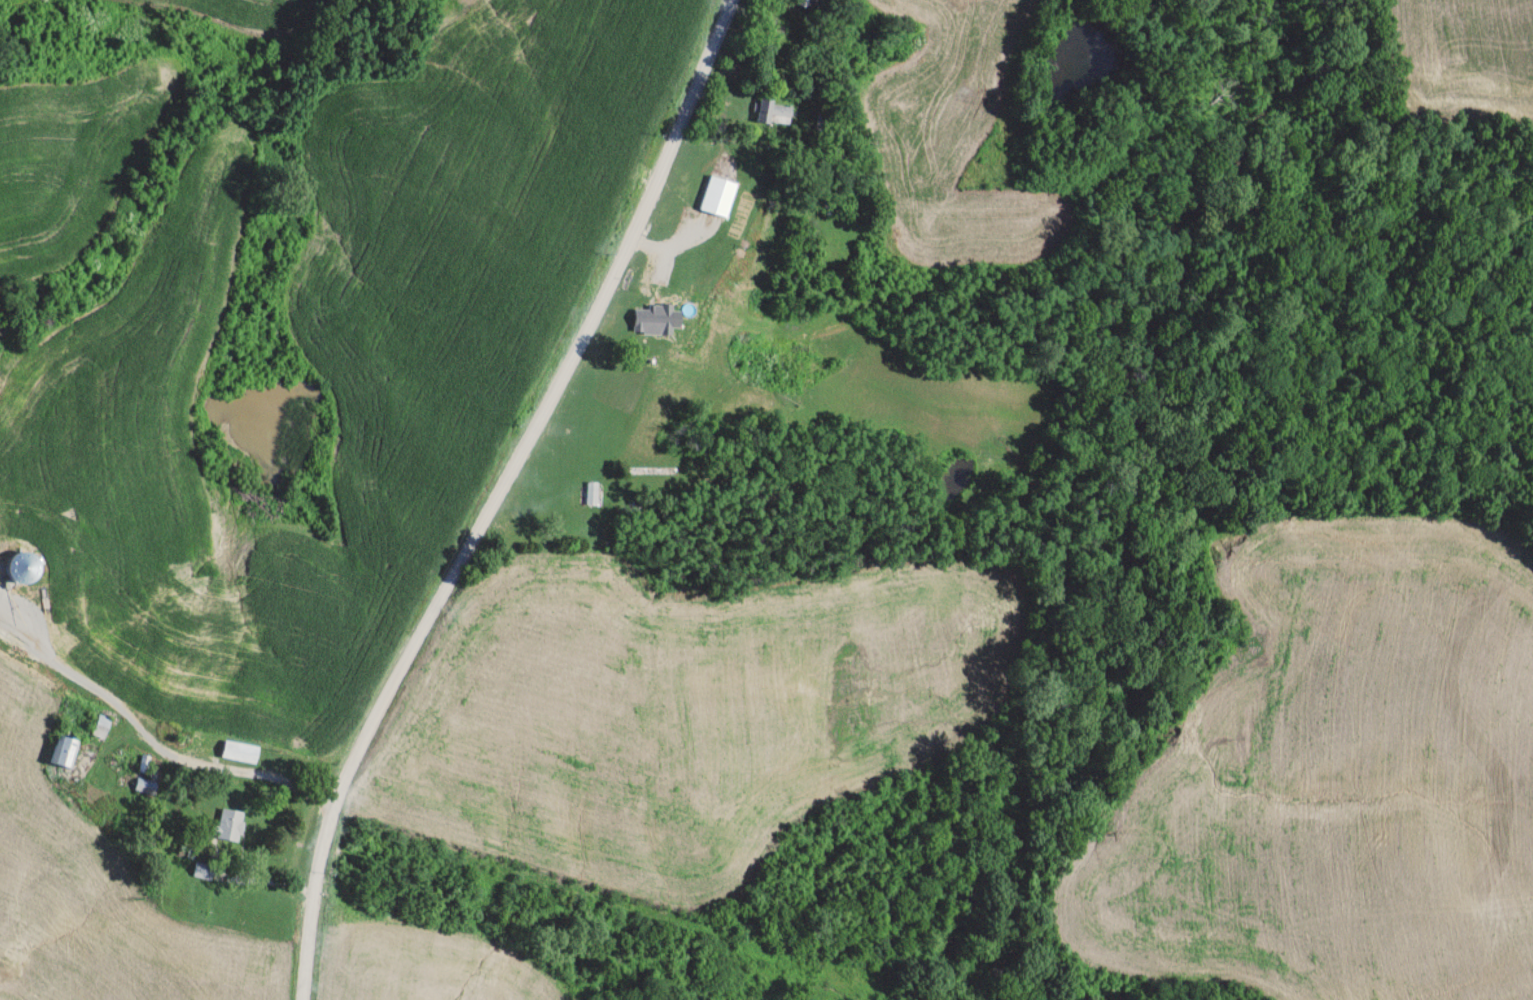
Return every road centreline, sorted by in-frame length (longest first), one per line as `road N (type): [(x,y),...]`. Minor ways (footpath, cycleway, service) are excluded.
road 1 (residential): [(740,0),(633,257),(471,544),(378,730),(327,864),(307,999)]

